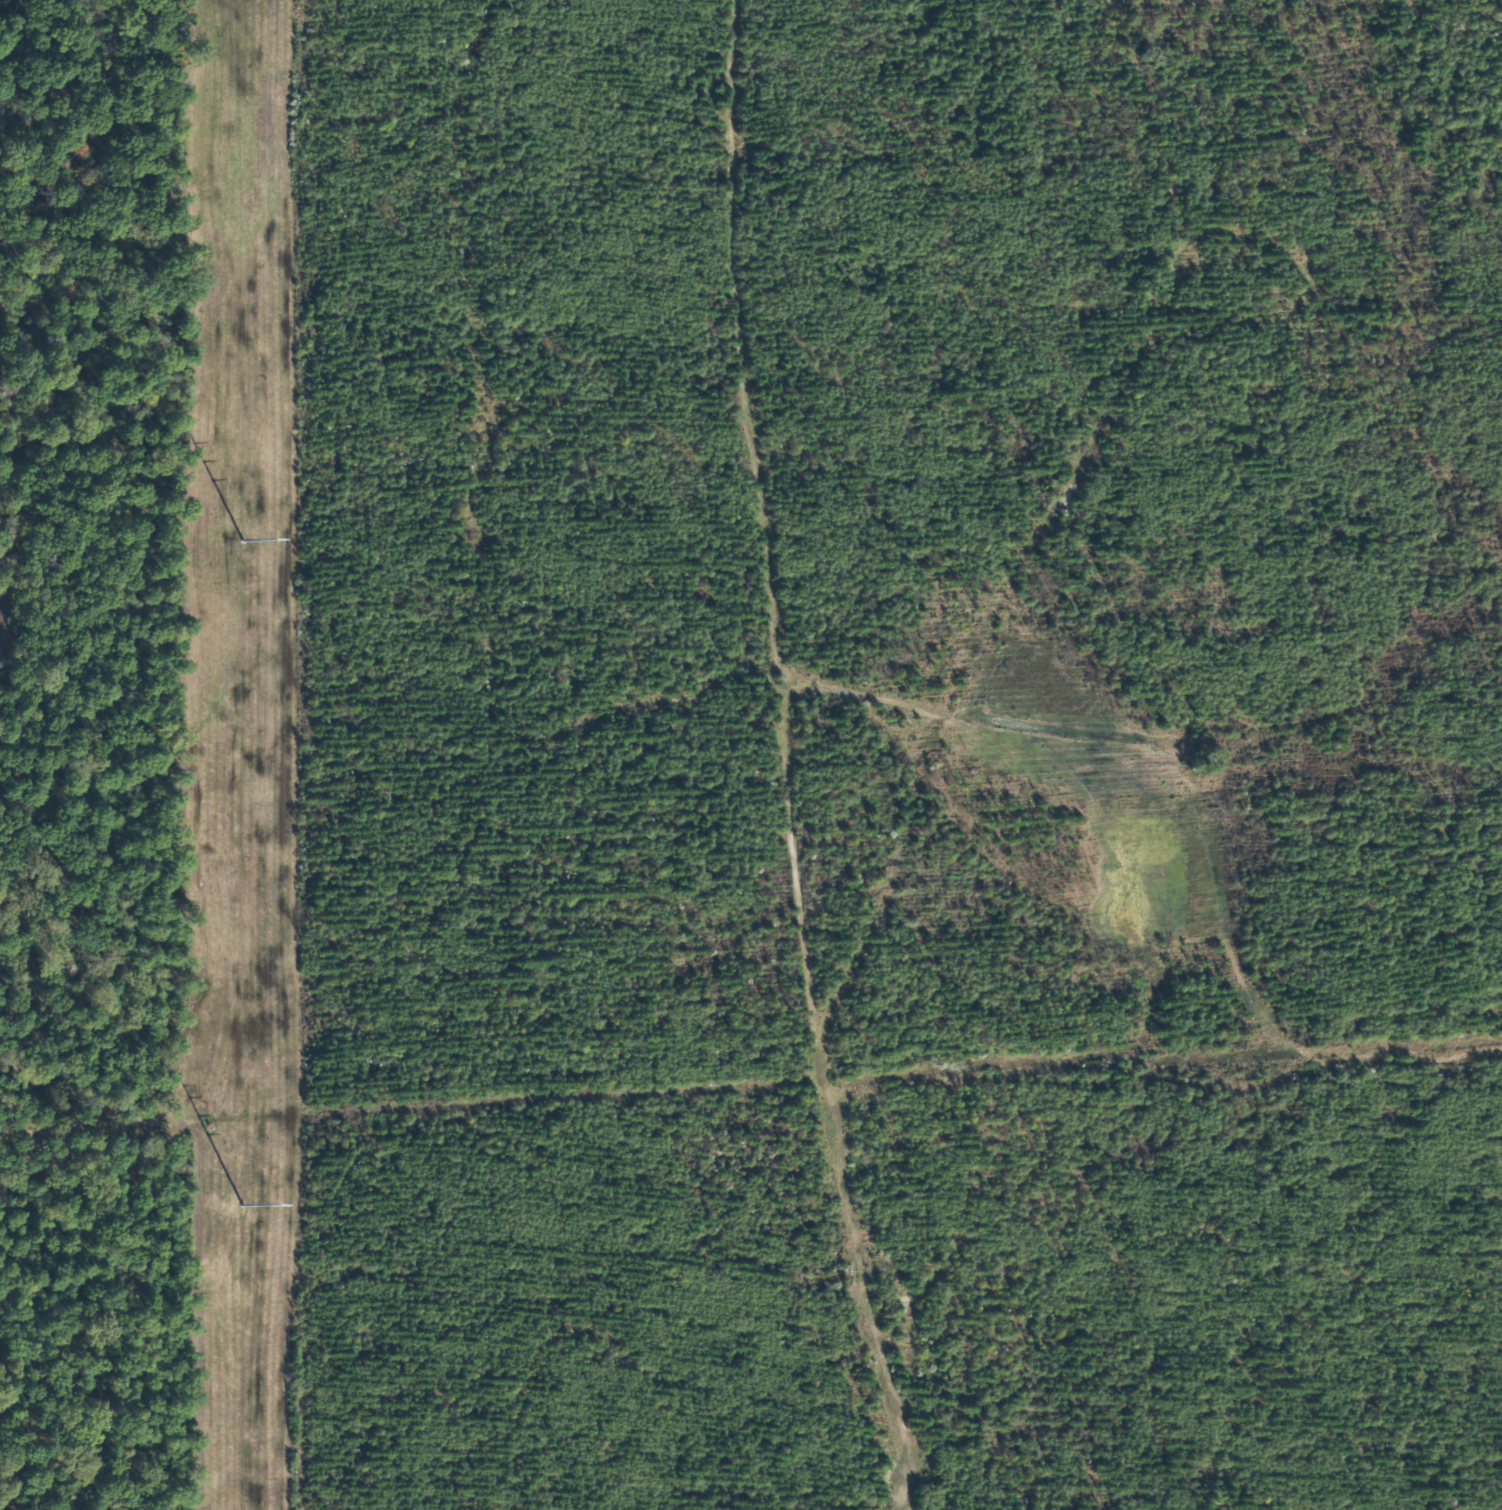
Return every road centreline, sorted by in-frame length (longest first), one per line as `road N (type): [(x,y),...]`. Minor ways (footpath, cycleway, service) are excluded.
road 1 (residential): [(1501,1061),(1266,1079),(1185,1131),(1083,1105),(0,1184)]

